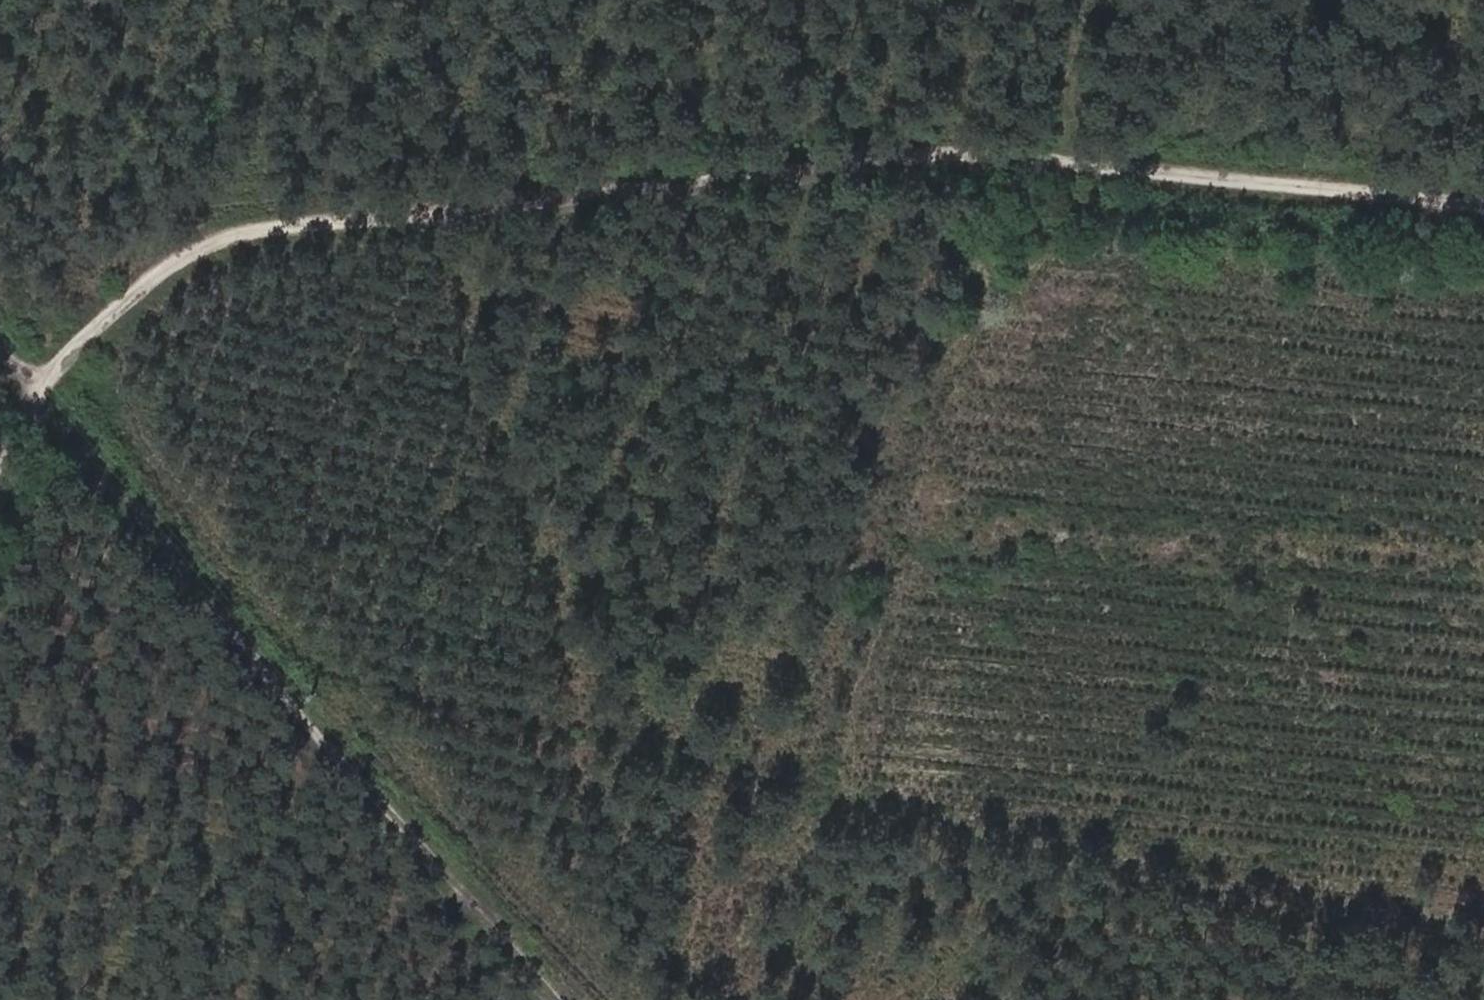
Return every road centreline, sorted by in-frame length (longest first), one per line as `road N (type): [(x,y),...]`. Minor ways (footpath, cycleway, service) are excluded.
road 1 (track): [(1483,207),(932,155),(277,226),(190,254),(86,334),(37,393),(0,510)]
road 2 (track): [(585,999),(0,350)]

